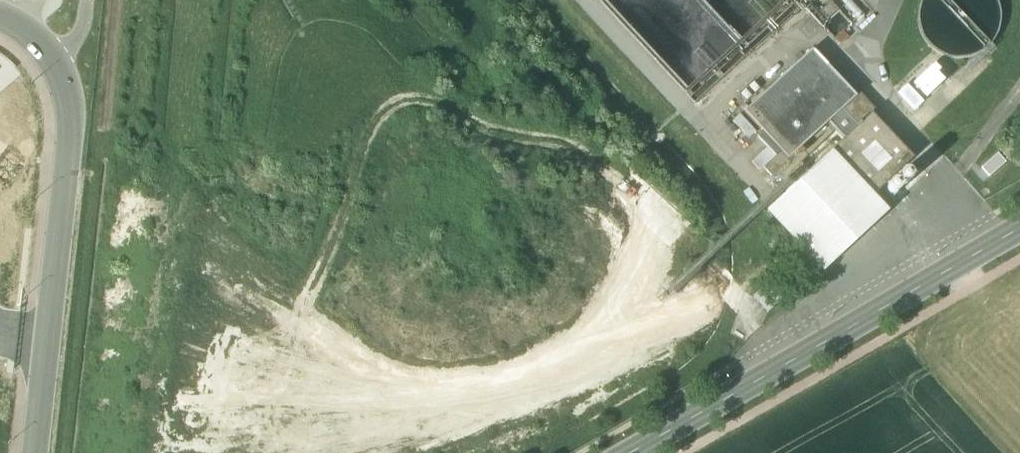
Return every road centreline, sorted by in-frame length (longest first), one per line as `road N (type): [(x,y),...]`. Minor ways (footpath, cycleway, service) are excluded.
road 1 (tertiary): [(35,452),(70,93),(49,51),(0,25)]
road 2 (tertiary): [(631,452),(1019,225)]

